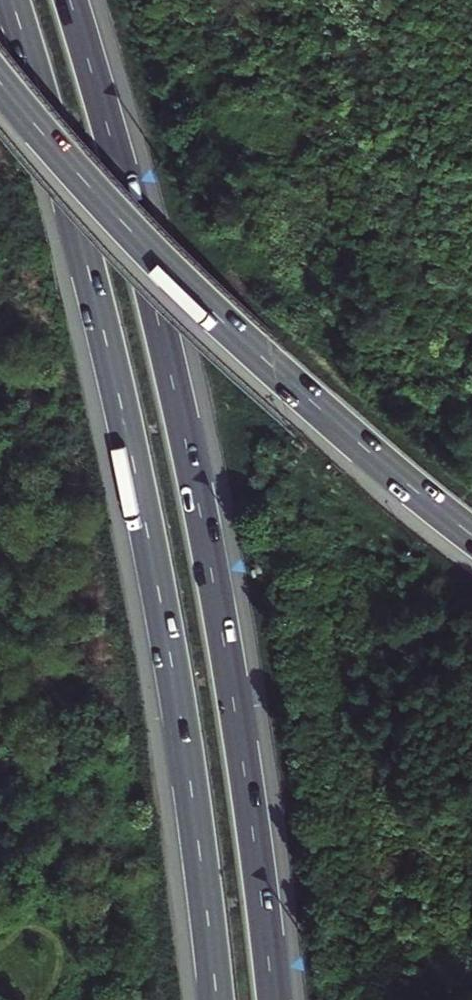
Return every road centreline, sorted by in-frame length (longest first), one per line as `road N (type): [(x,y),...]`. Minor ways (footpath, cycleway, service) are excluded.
road 1 (motorway): [(10,0),(75,215),(135,467),(183,731),(217,999)]
road 2 (motorway): [(276,999),(249,782),(192,458),(70,0)]
road 3 (motorway): [(0,72),(255,346),(471,536)]

